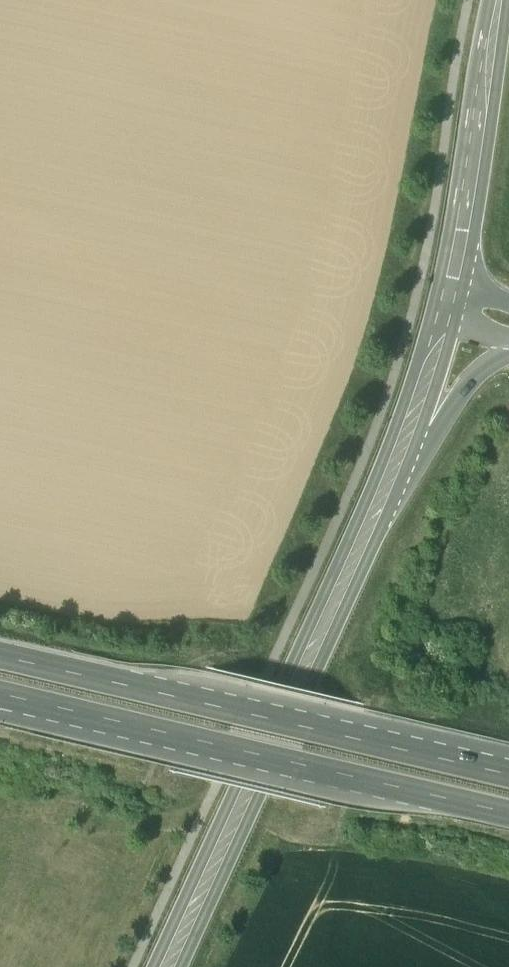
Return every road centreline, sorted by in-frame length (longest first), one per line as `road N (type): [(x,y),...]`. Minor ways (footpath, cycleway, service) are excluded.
road 1 (tertiary): [(166,966),(391,470)]
road 2 (trunk): [(0,693),(508,812)]
road 3 (trunk): [(508,773),(0,655)]
road 4 (tertiary): [(453,285),(499,0)]
road 5 (trunk): [(391,470),(467,383),(508,352)]
road 6 (tertiary): [(391,470),(445,319)]

